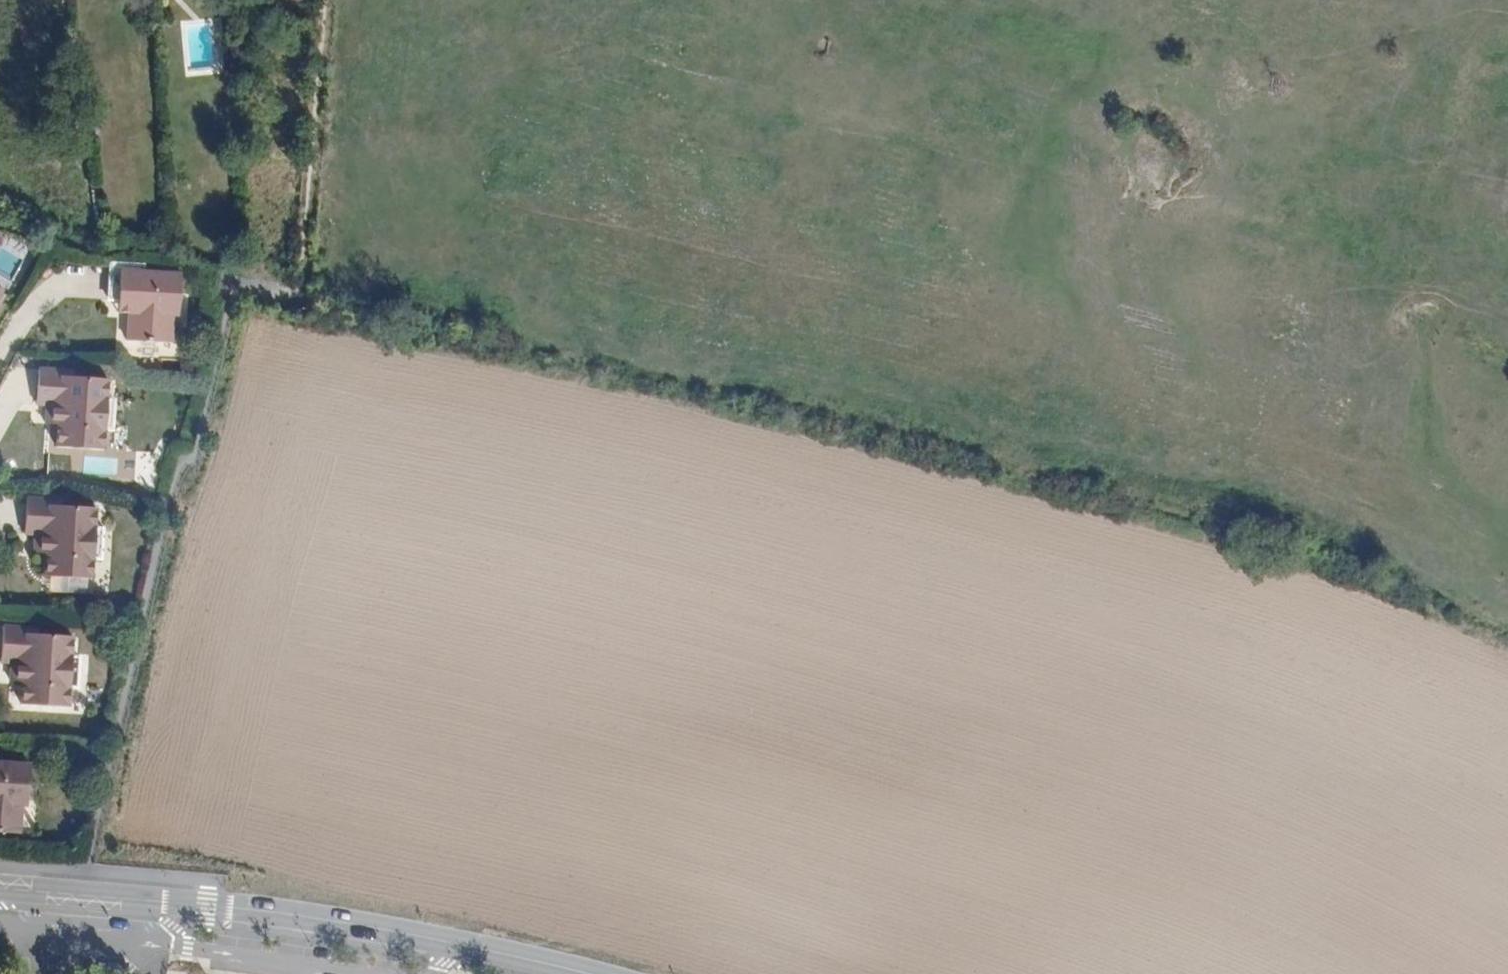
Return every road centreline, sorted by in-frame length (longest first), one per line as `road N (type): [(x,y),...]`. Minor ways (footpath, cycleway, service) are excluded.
road 1 (tertiary): [(0,890),(303,914),(590,973)]

